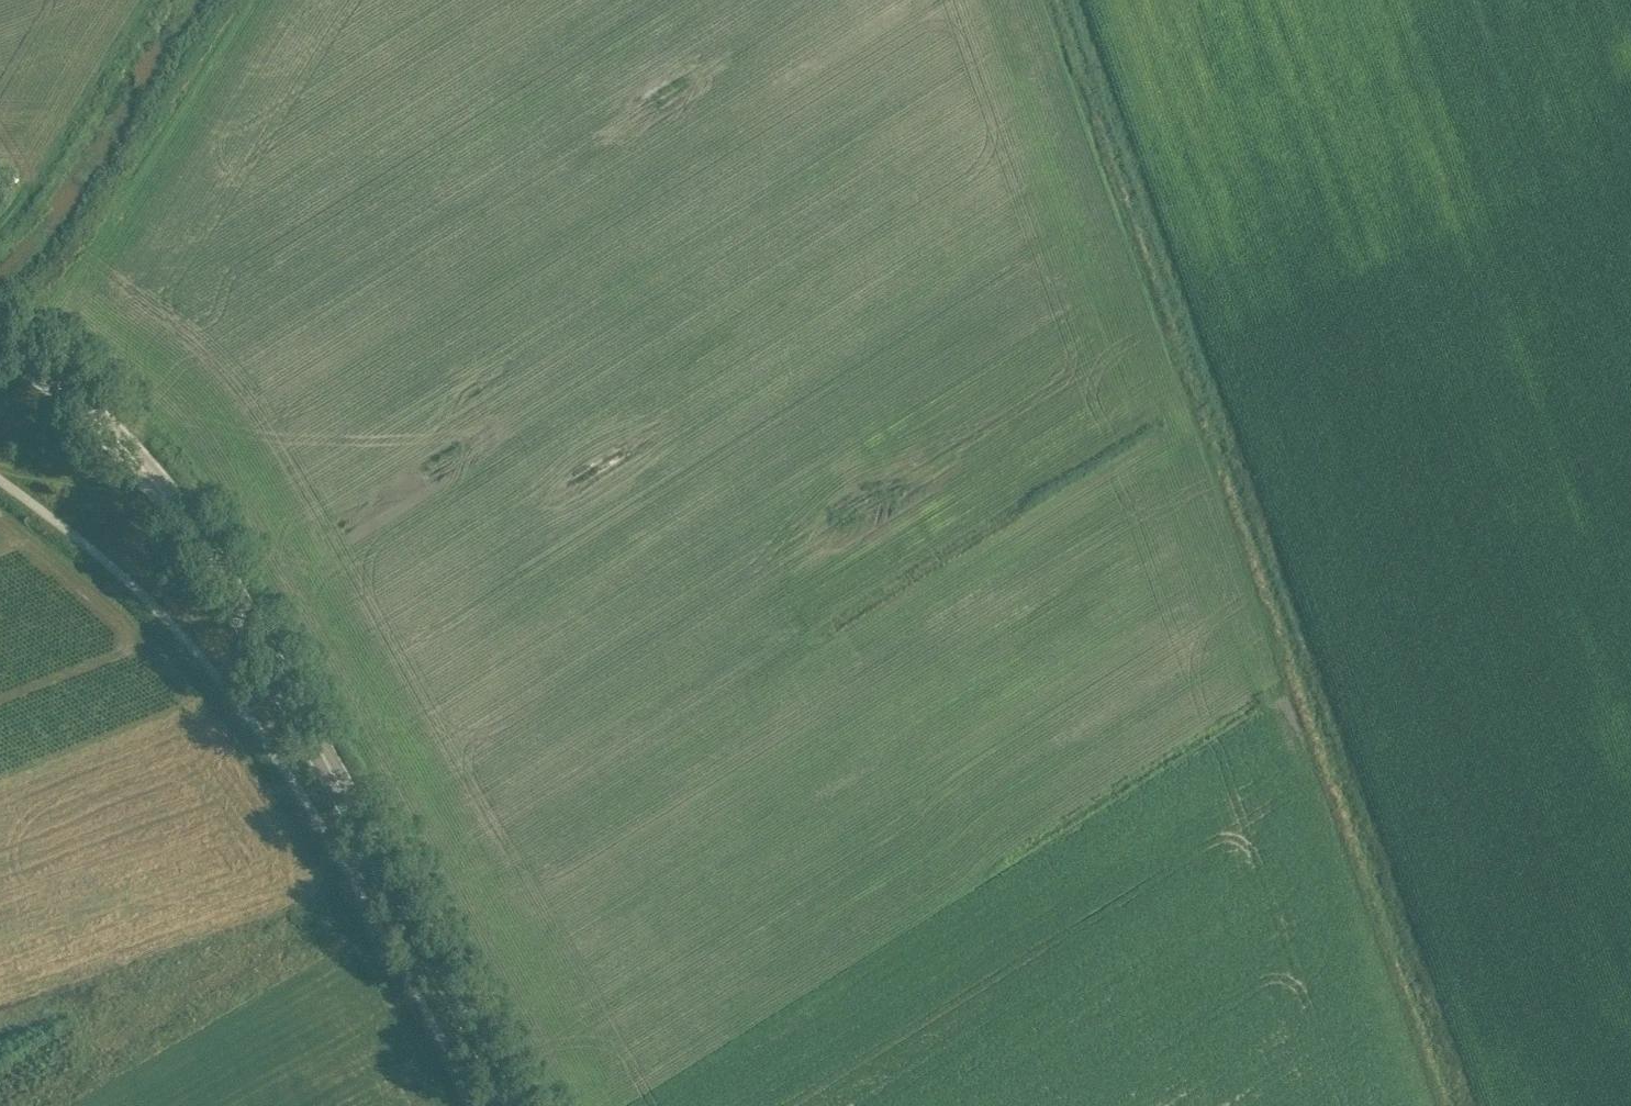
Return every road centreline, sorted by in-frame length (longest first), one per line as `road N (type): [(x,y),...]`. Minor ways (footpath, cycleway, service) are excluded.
road 1 (tertiary): [(517,1105),(193,528),(137,456),(0,341)]

